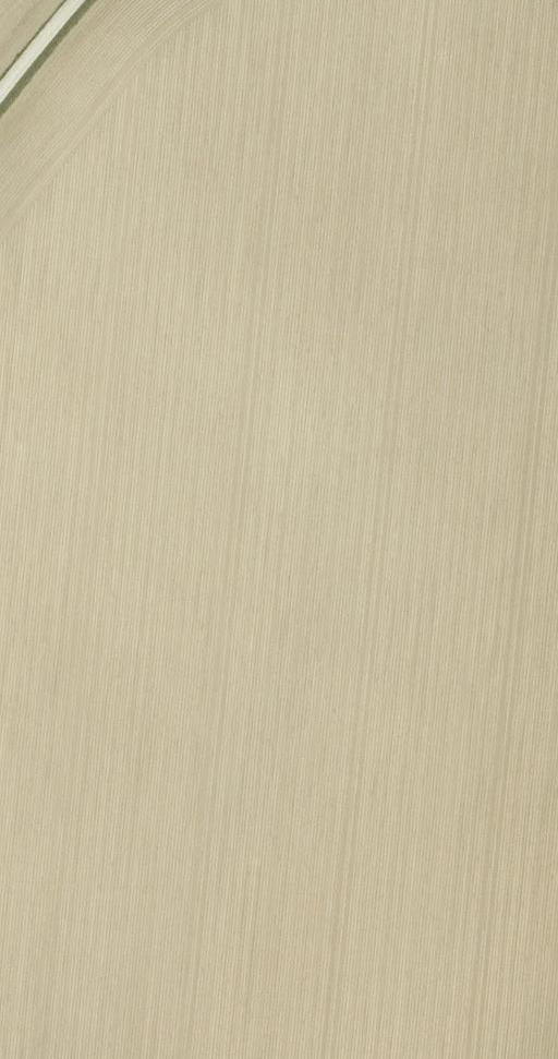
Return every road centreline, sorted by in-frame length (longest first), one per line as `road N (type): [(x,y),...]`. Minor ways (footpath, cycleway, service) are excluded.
road 1 (unclassified): [(0,94),(77,0)]

